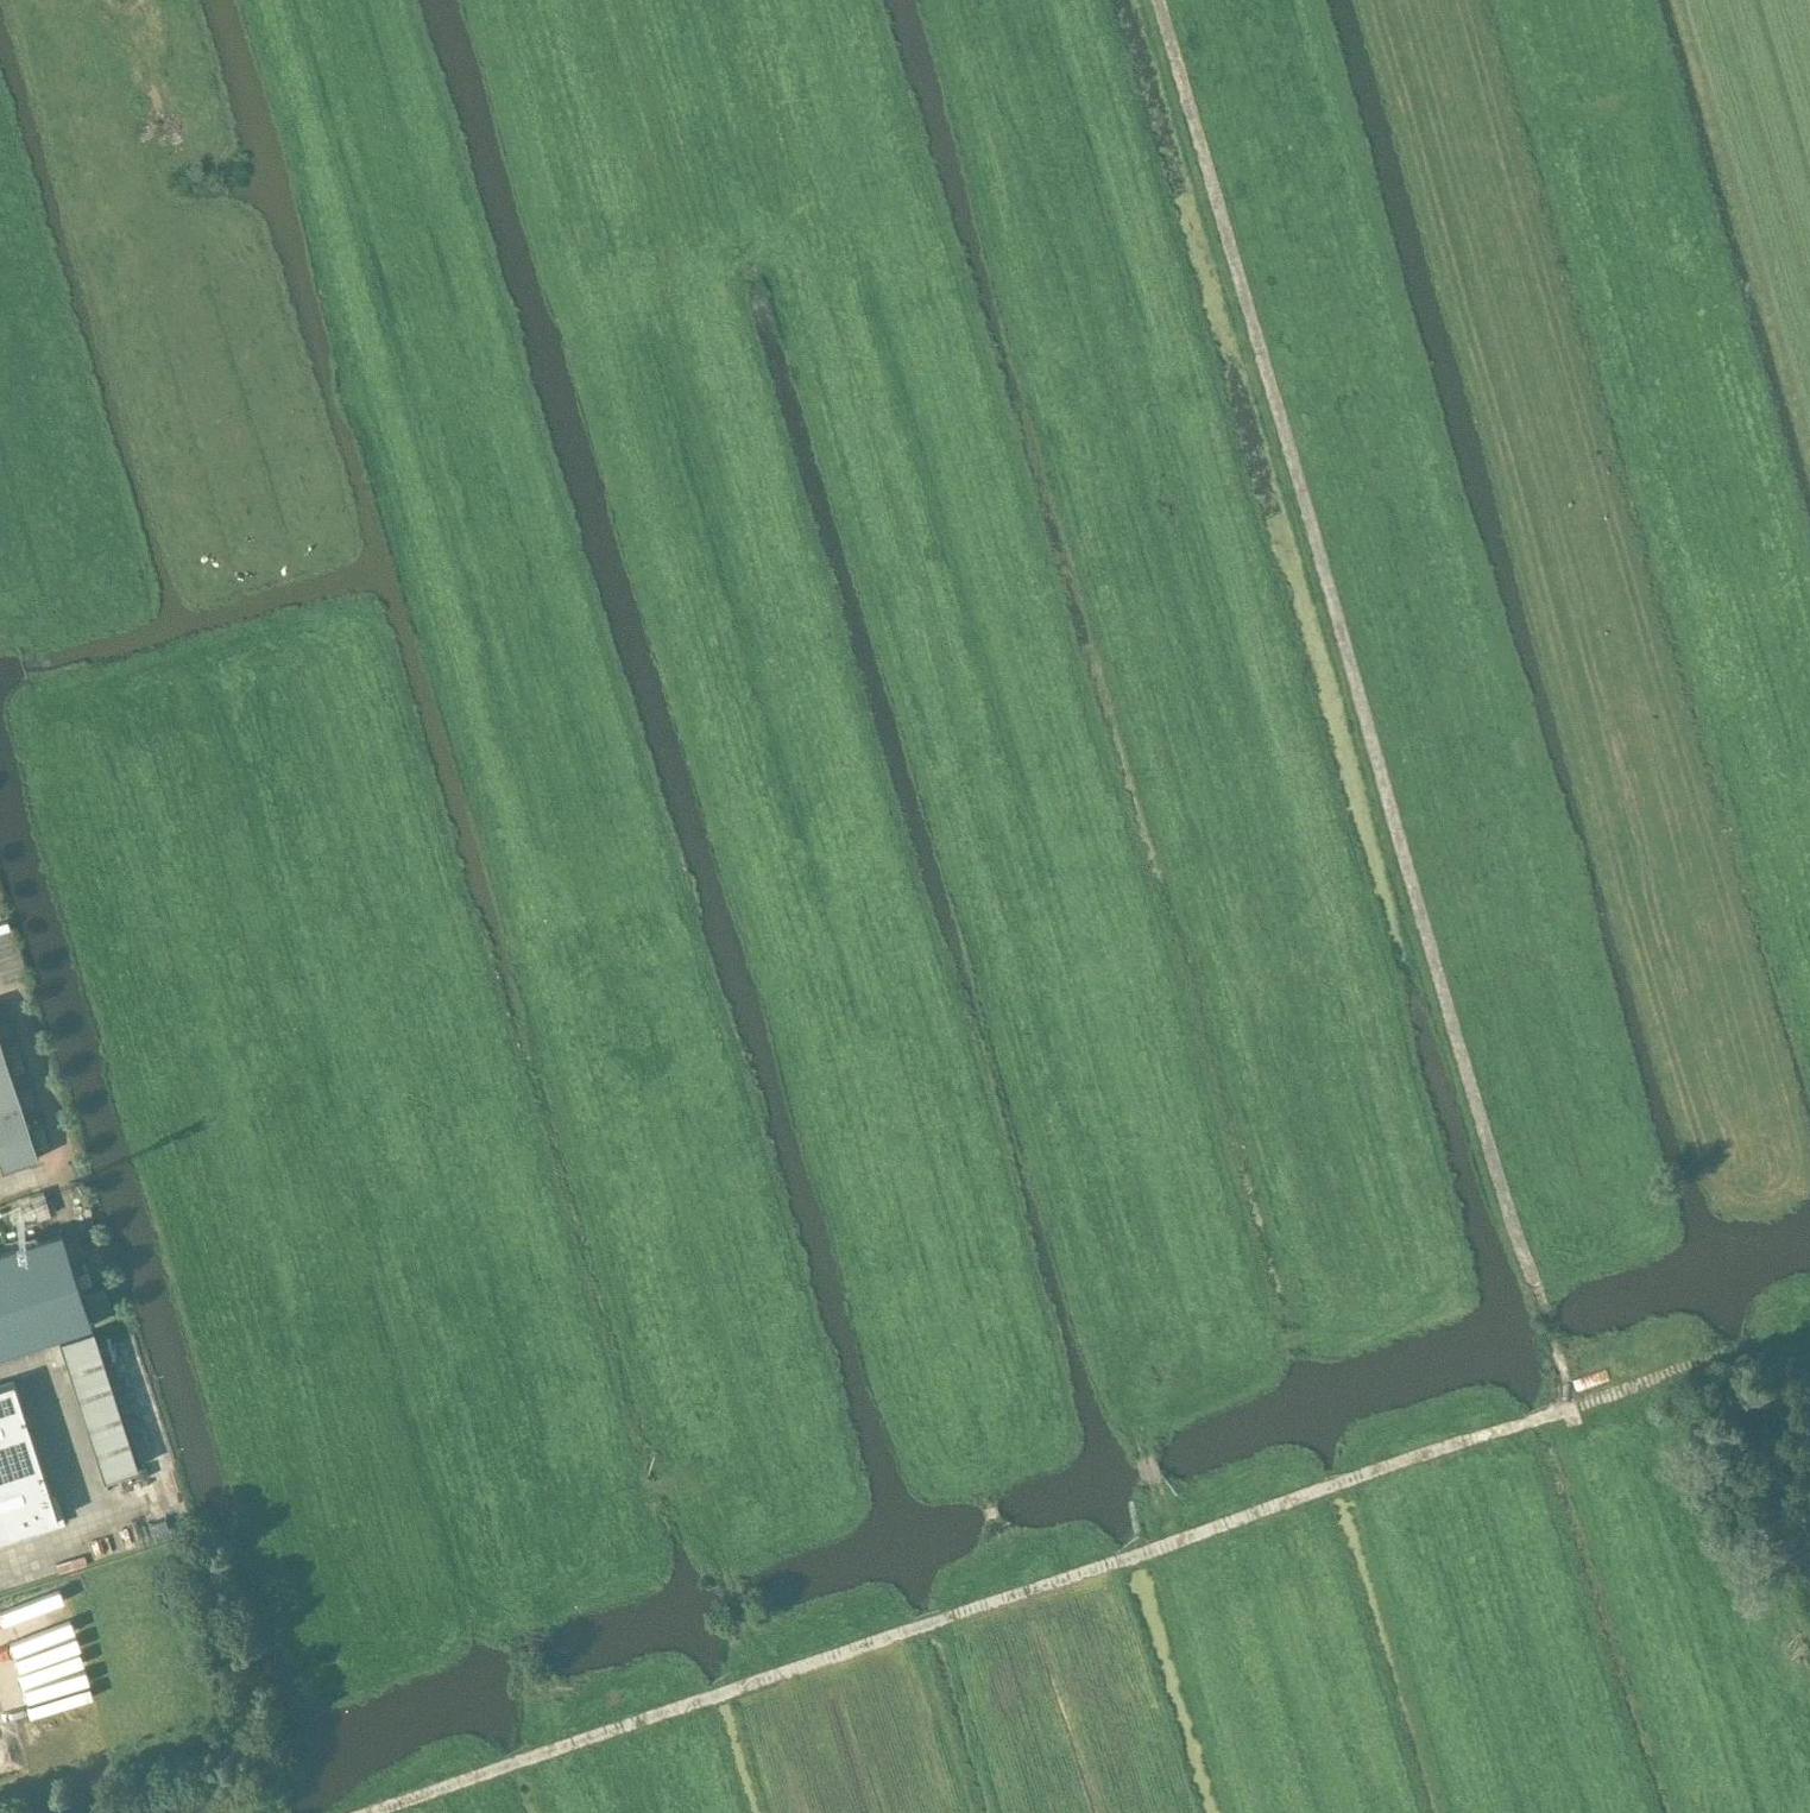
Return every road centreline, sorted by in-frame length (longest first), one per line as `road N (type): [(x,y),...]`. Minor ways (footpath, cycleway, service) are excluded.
road 1 (track): [(375,1812),(1567,1410),(1160,0)]

